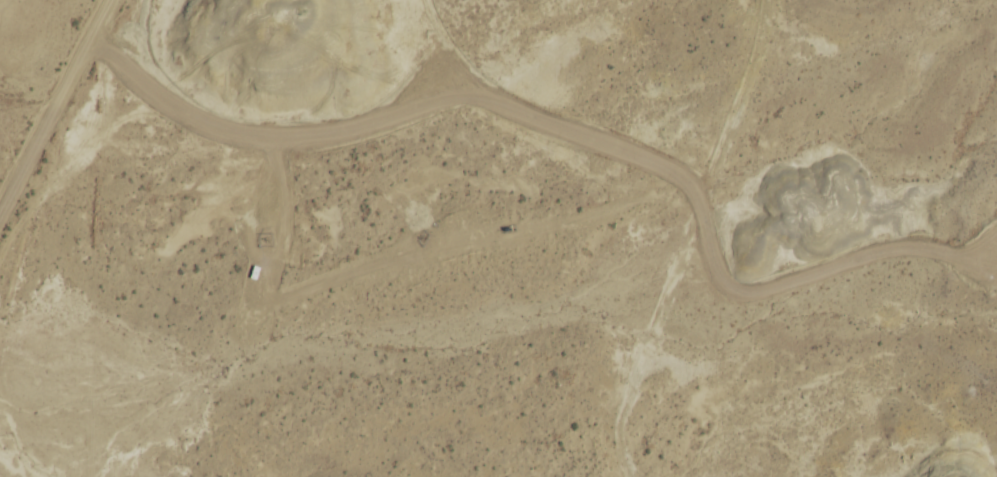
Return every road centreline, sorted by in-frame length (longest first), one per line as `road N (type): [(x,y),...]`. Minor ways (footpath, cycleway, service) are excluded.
road 1 (tertiary): [(0,211),(106,0)]

